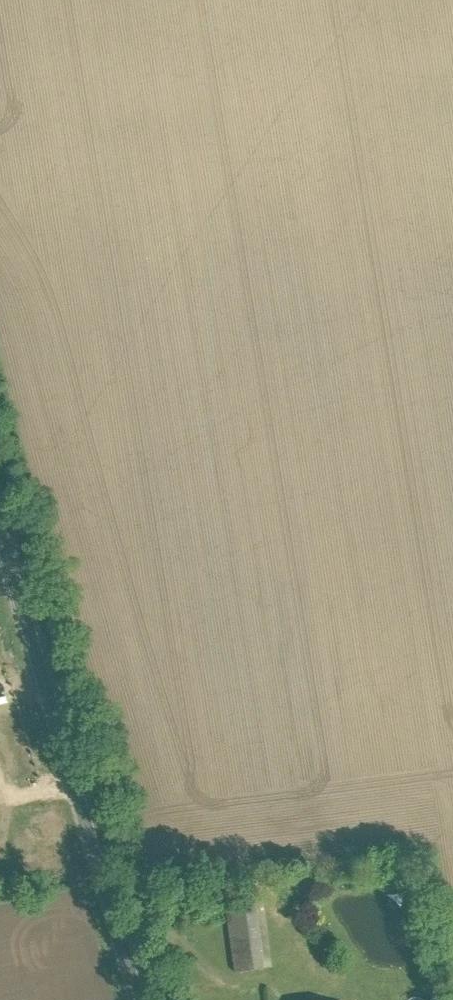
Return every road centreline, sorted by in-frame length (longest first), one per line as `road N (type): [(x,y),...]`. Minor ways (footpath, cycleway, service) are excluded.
road 1 (tertiary): [(143,999),(0,535)]

